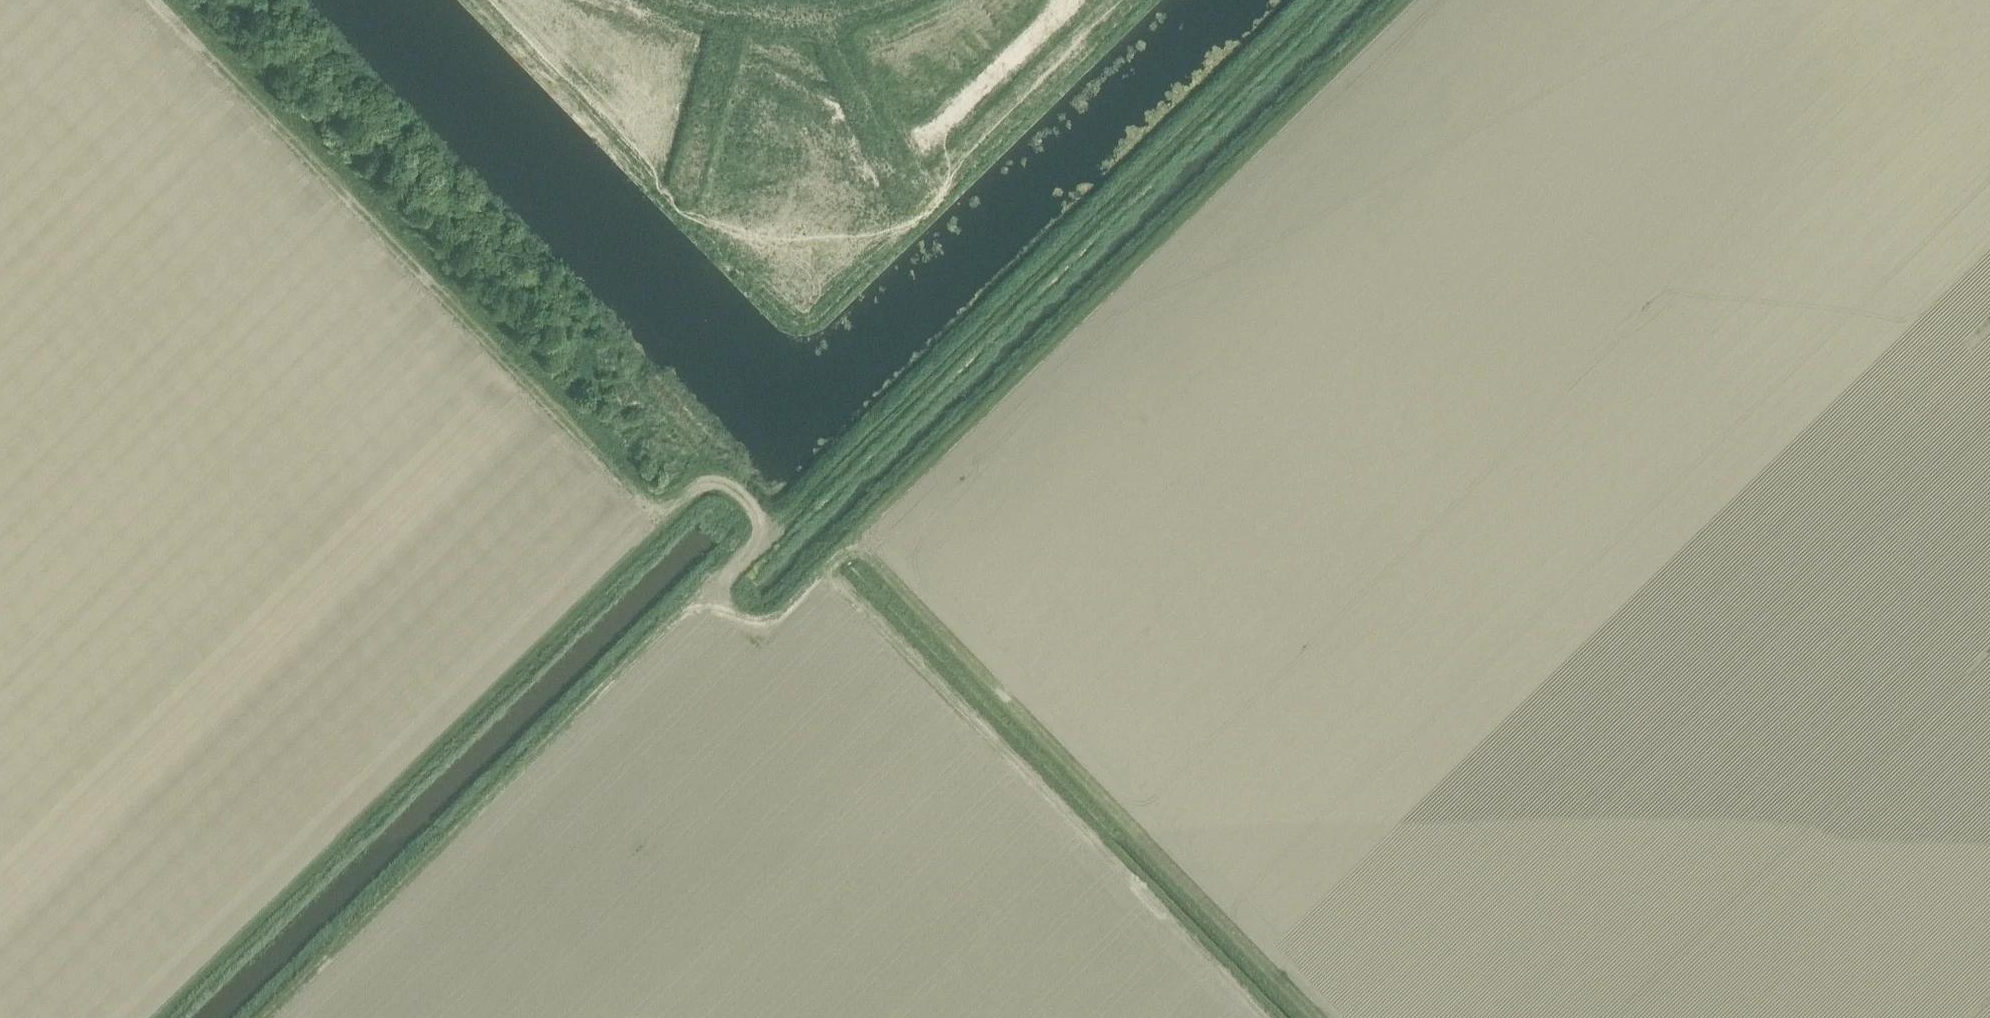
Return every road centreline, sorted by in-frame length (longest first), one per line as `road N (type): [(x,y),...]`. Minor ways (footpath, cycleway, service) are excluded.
road 1 (unknown): [(917,192),(826,8)]
road 2 (unknown): [(732,3),(684,191)]
road 3 (residential): [(868,0),(765,12),(723,0)]

